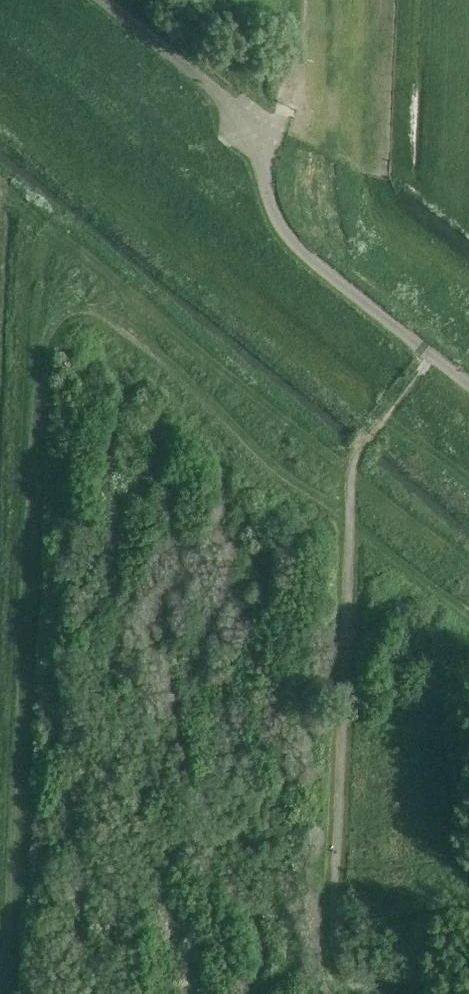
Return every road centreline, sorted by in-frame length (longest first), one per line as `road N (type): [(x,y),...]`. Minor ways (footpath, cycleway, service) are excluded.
road 1 (track): [(468,619),(257,454),(49,239),(22,243),(0,870)]
road 2 (track): [(300,0),(295,112),(254,143)]

